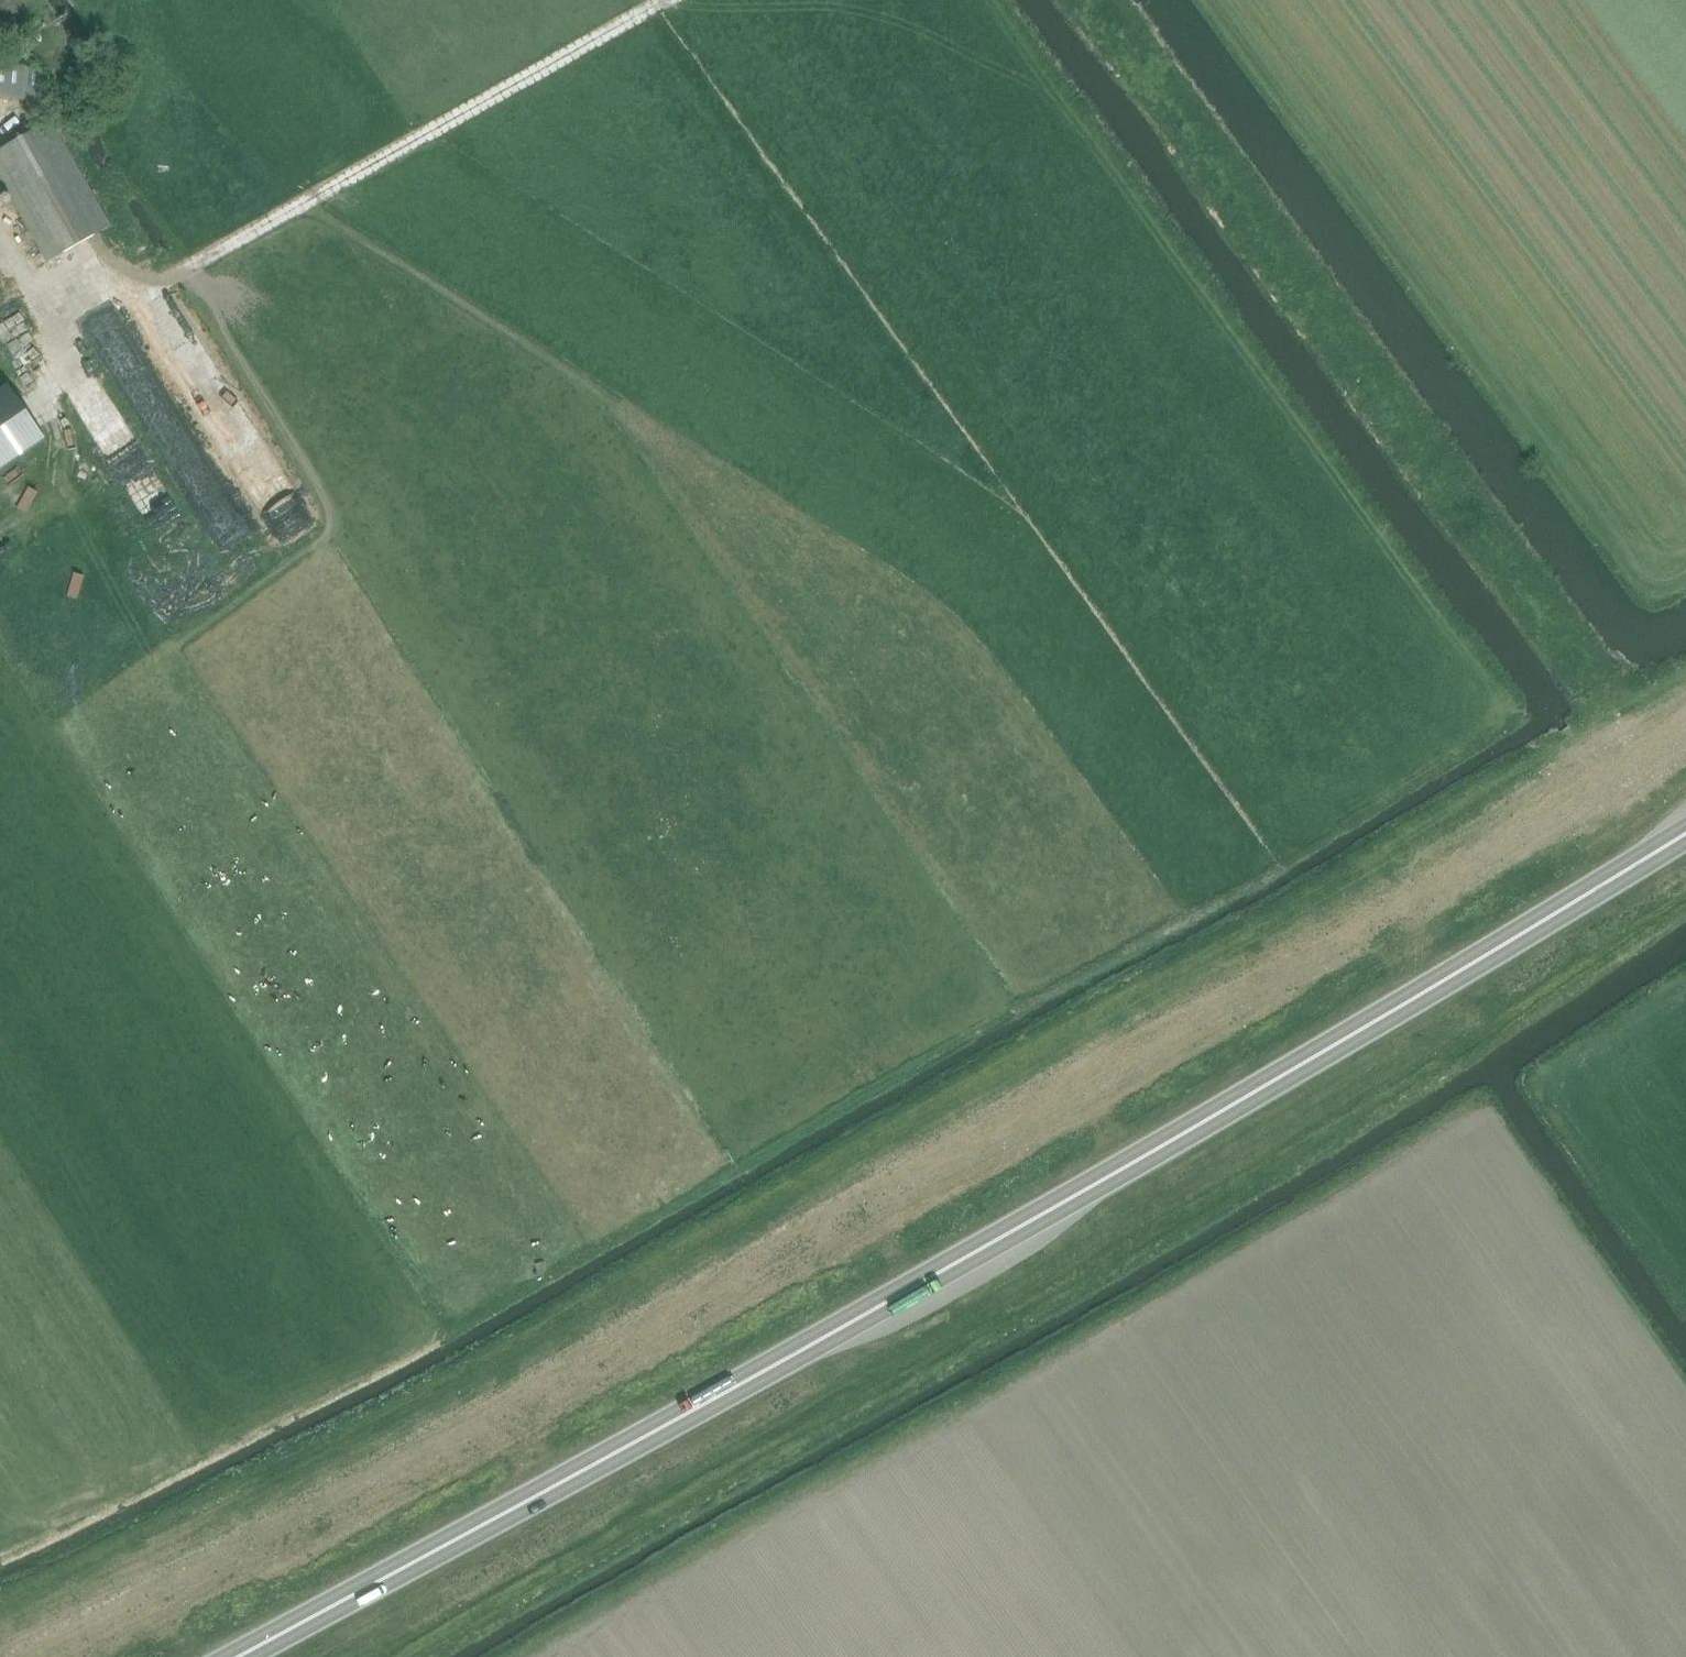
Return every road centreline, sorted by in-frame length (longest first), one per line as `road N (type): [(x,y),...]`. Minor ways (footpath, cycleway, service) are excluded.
road 1 (trunk): [(237,1656),(949,1267),(1685,833)]

